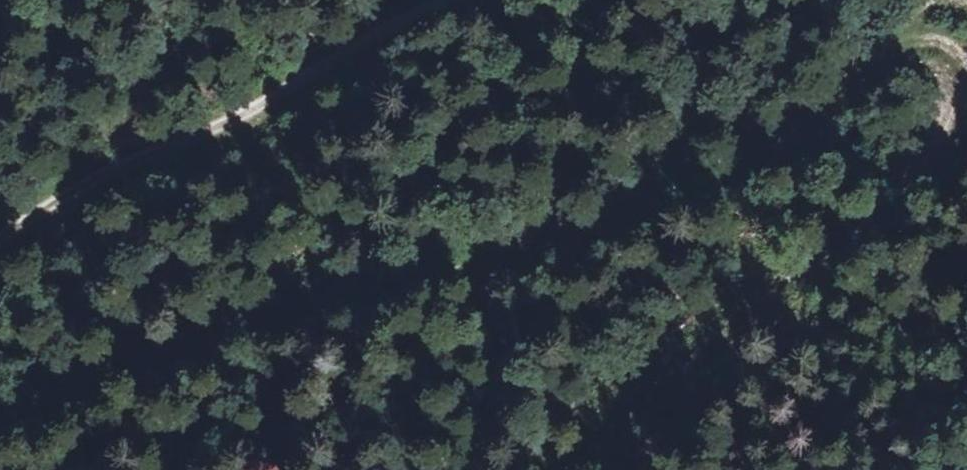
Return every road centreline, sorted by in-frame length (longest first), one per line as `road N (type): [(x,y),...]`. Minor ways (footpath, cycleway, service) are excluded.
road 1 (track): [(0,424),(134,362),(429,283),(714,190),(808,138),(924,37),(966,46)]
road 2 (track): [(966,111),(947,152),(918,184),(587,469)]
road 3 (track): [(0,246),(112,175),(248,118),(457,0)]

